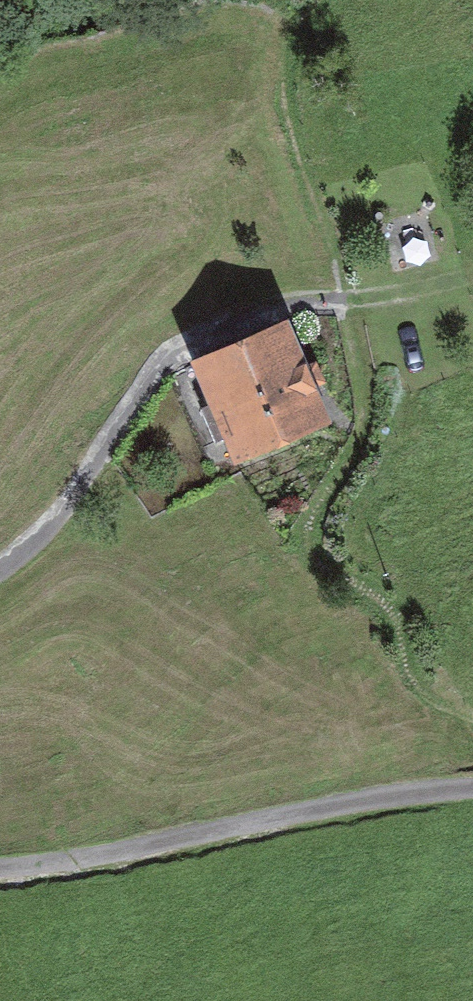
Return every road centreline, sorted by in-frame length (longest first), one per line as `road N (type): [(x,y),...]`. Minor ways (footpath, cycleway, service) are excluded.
road 1 (track): [(0,868),(341,804),(472,791)]
road 2 (track): [(341,299),(282,304),(160,366),(74,496),(0,569)]
road 3 (track): [(341,299),(446,284),(472,272)]

